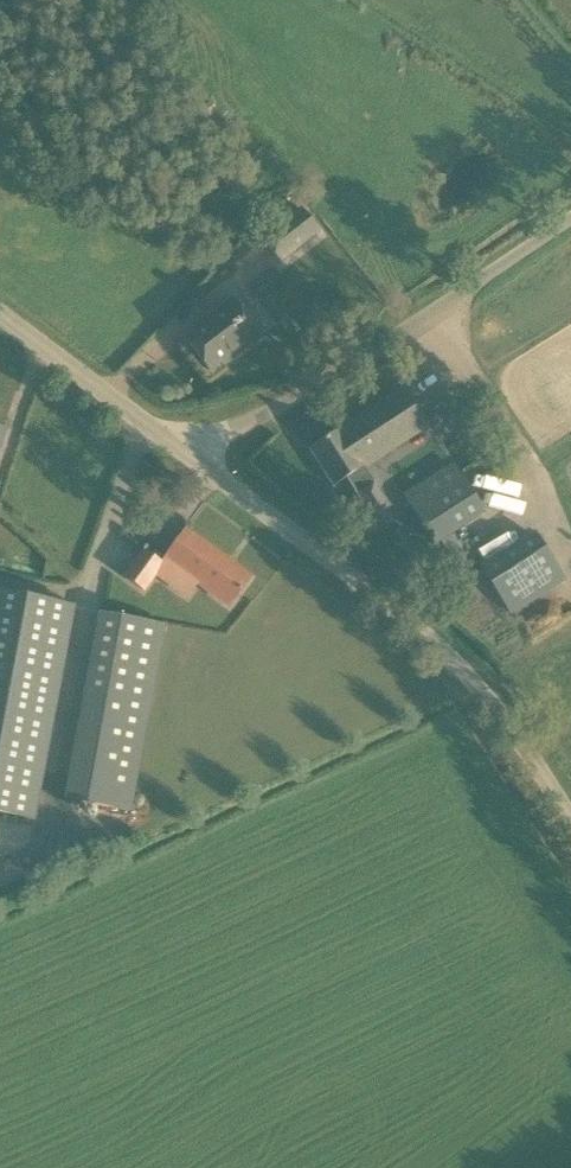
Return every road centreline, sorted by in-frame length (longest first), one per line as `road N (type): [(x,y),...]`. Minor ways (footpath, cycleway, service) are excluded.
road 1 (unclassified): [(570,780),(555,751),(452,645),(340,577),(190,452)]
road 2 (unclassified): [(190,452),(515,276),(570,234)]
road 3 (unclassified): [(190,452),(0,312)]

